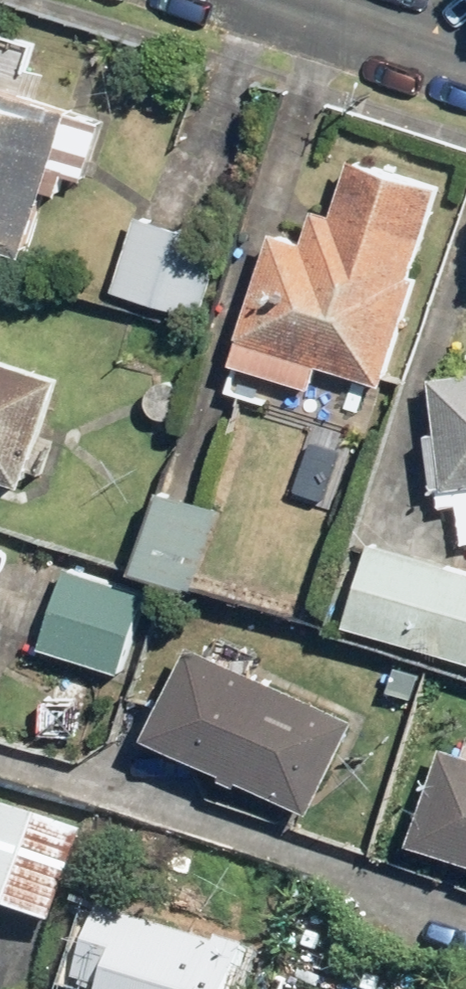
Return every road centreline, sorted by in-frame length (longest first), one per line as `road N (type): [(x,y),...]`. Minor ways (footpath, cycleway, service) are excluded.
road 1 (residential): [(465,47),(311,0)]

